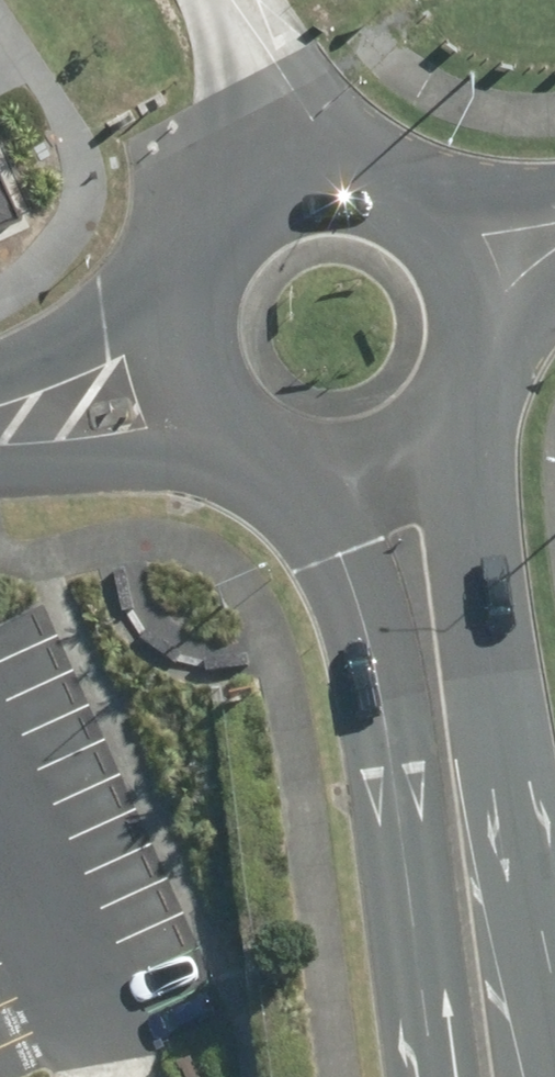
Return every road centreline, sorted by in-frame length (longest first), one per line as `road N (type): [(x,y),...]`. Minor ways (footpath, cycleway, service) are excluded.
road 1 (unclassified): [(284,482),(242,460),(208,427),(186,386),(177,335),(186,284),(210,238),(248,203),(296,182),(348,179),(398,192),(441,220),(472,261),(487,303),(490,347),(480,390),(458,429)]
road 2 (unclassified): [(458,429),(549,1076)]
road 3 (unclassified): [(438,1076),(378,694),(334,564),(284,482)]
road 4 (unclassified): [(458,429),(423,462),(380,483),(332,490),(284,482)]

